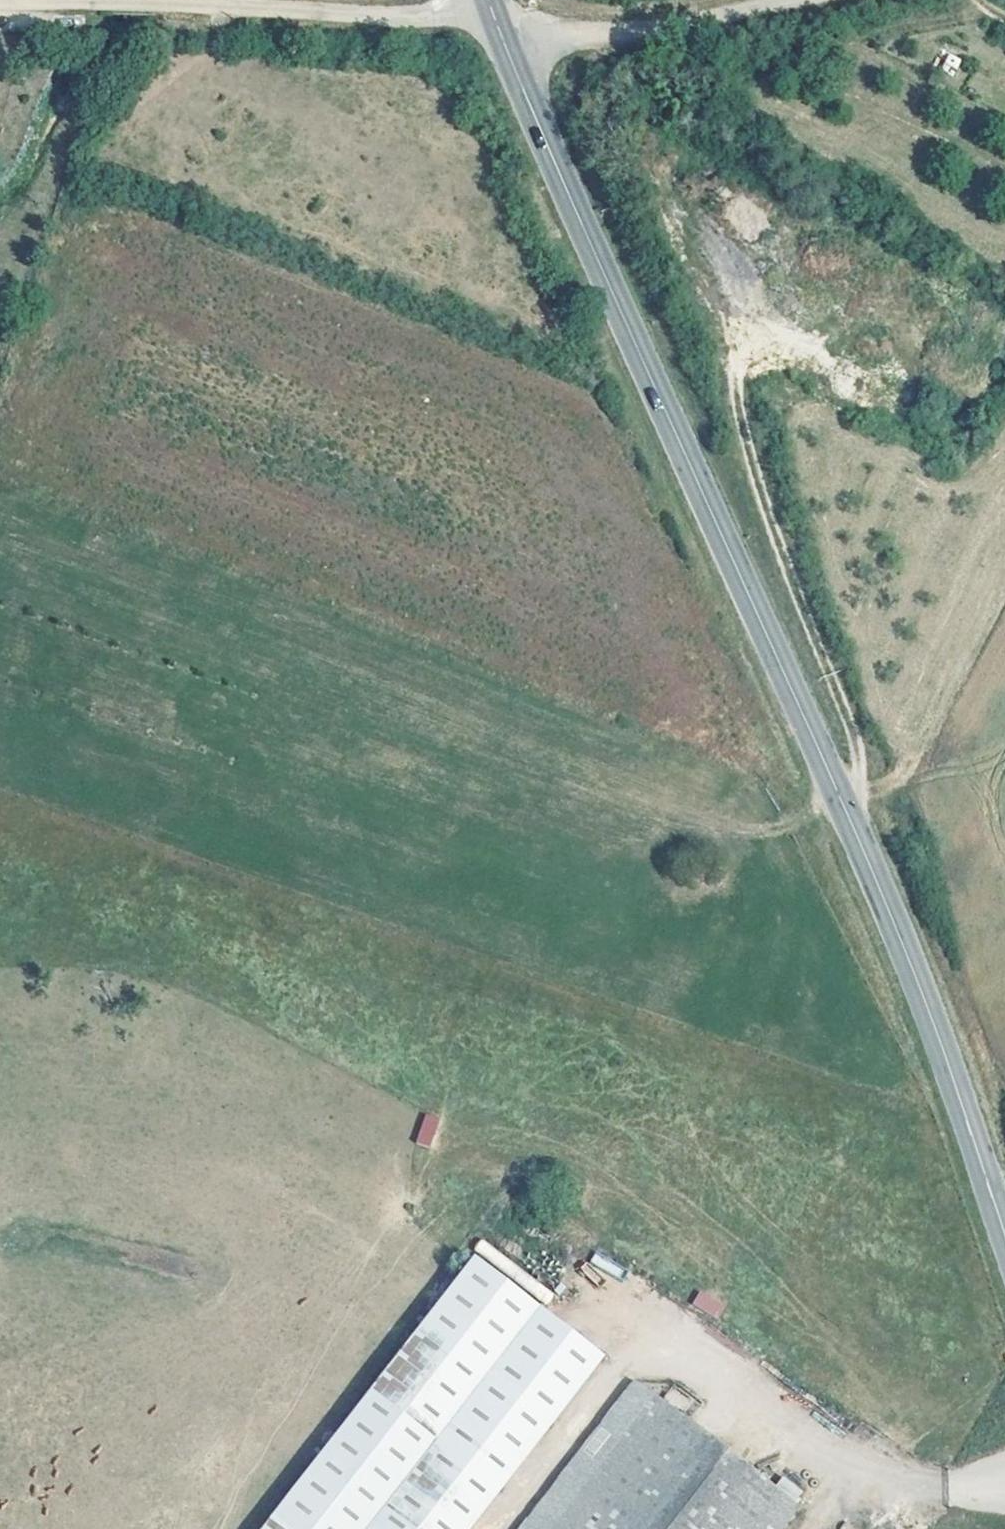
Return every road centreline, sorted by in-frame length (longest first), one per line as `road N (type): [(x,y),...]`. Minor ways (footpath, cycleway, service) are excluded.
road 1 (secondary): [(1004,1236),(941,1038),(488,0)]
road 2 (track): [(1,0),(400,19),(493,13)]
road 3 (track): [(503,40),(645,31),(795,0)]

